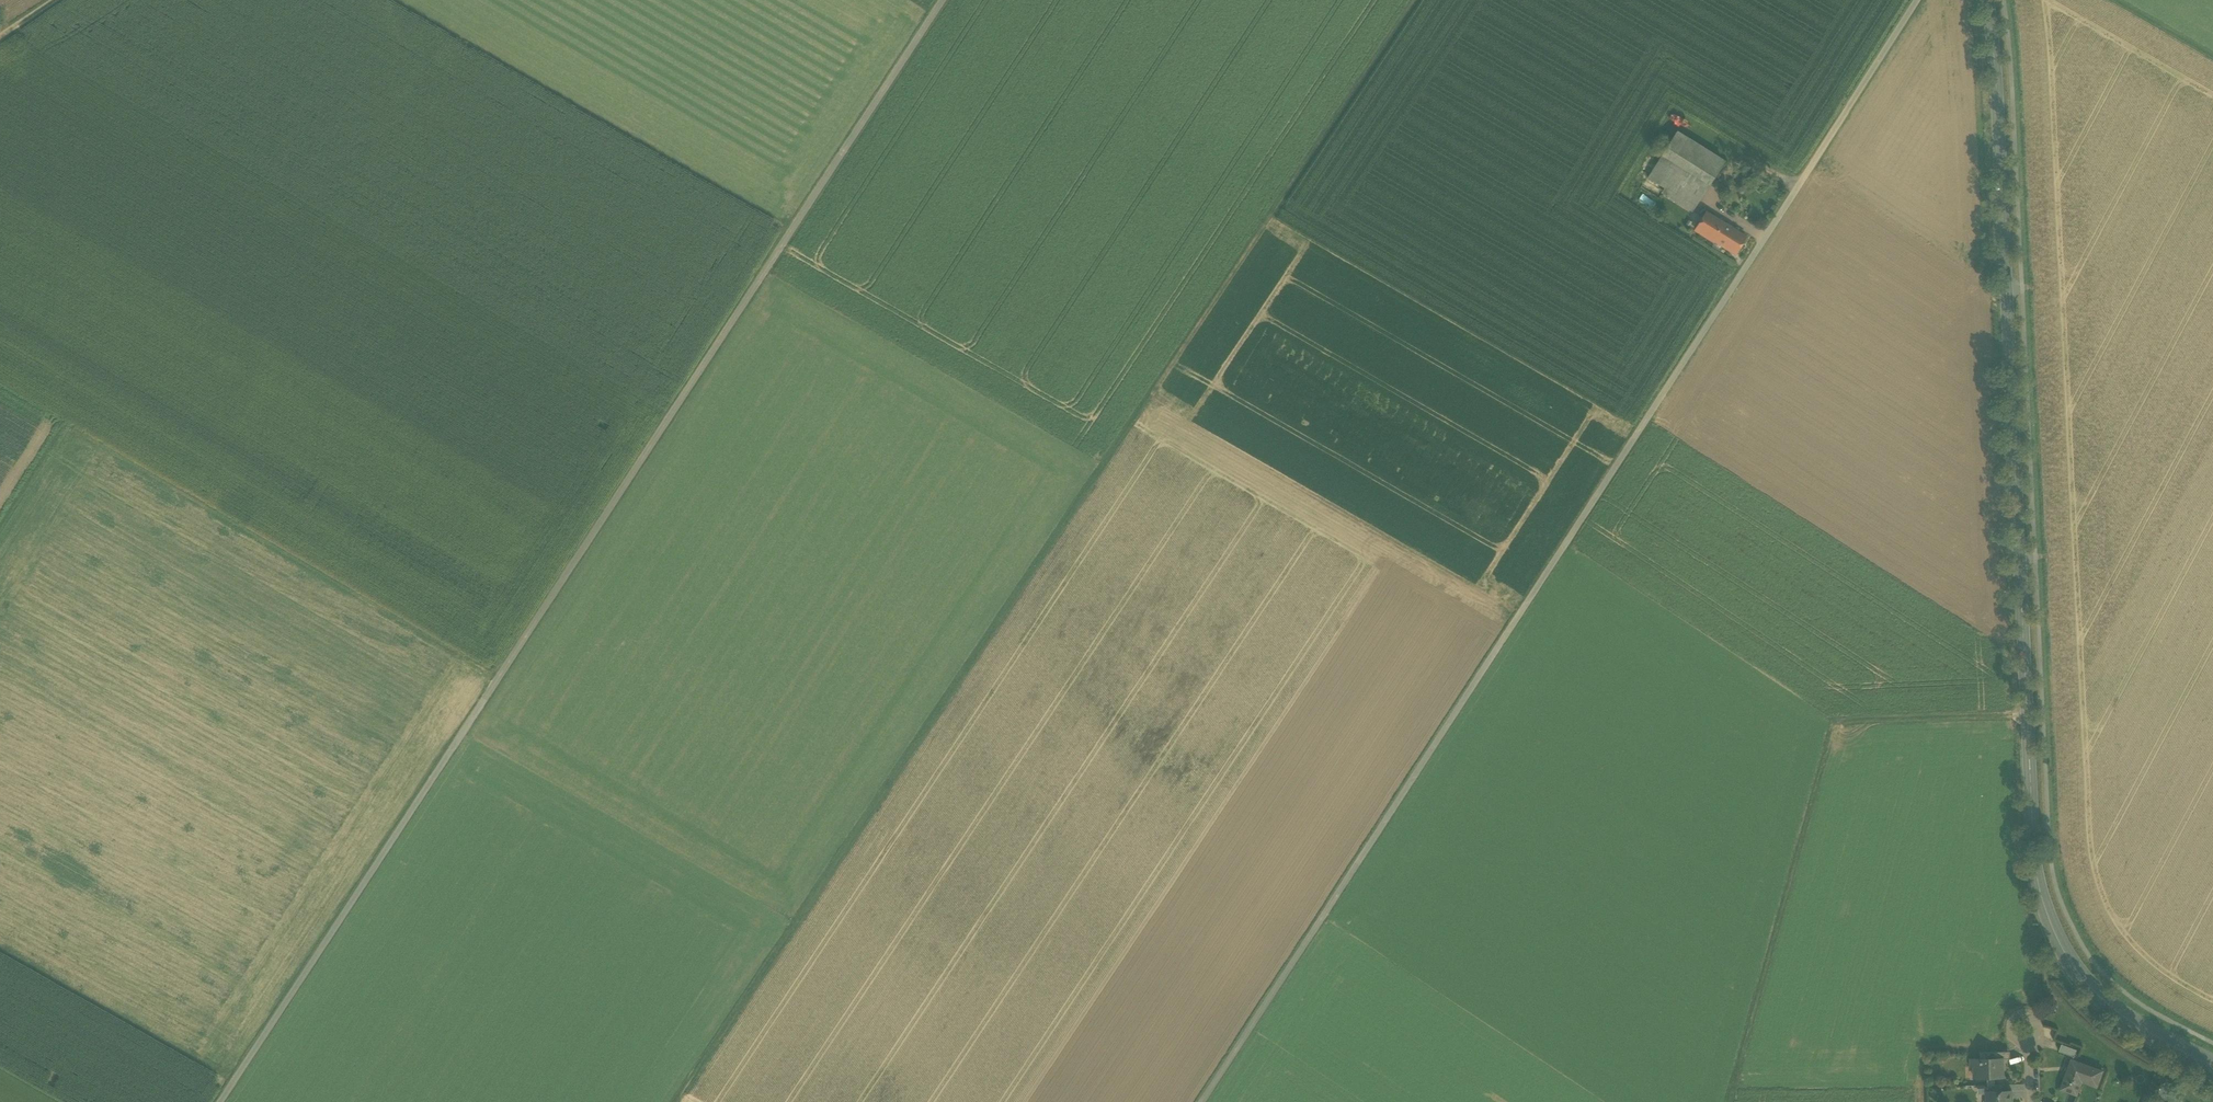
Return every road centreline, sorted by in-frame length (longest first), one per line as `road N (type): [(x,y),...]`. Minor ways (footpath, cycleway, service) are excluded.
road 1 (track): [(1413,0),(673,1101)]
road 2 (residential): [(941,0),(218,1101)]
road 3 (residential): [(1917,0),(1200,1101)]
road 4 (secondary): [(2013,408),(2040,903),(2073,976),(2122,1021),(2212,1070)]
road 5 (secondary): [(2212,1060),(2128,1014),(2080,972),(2047,898),(2013,408)]
road 6 (secondary): [(2013,408),(1986,0)]

